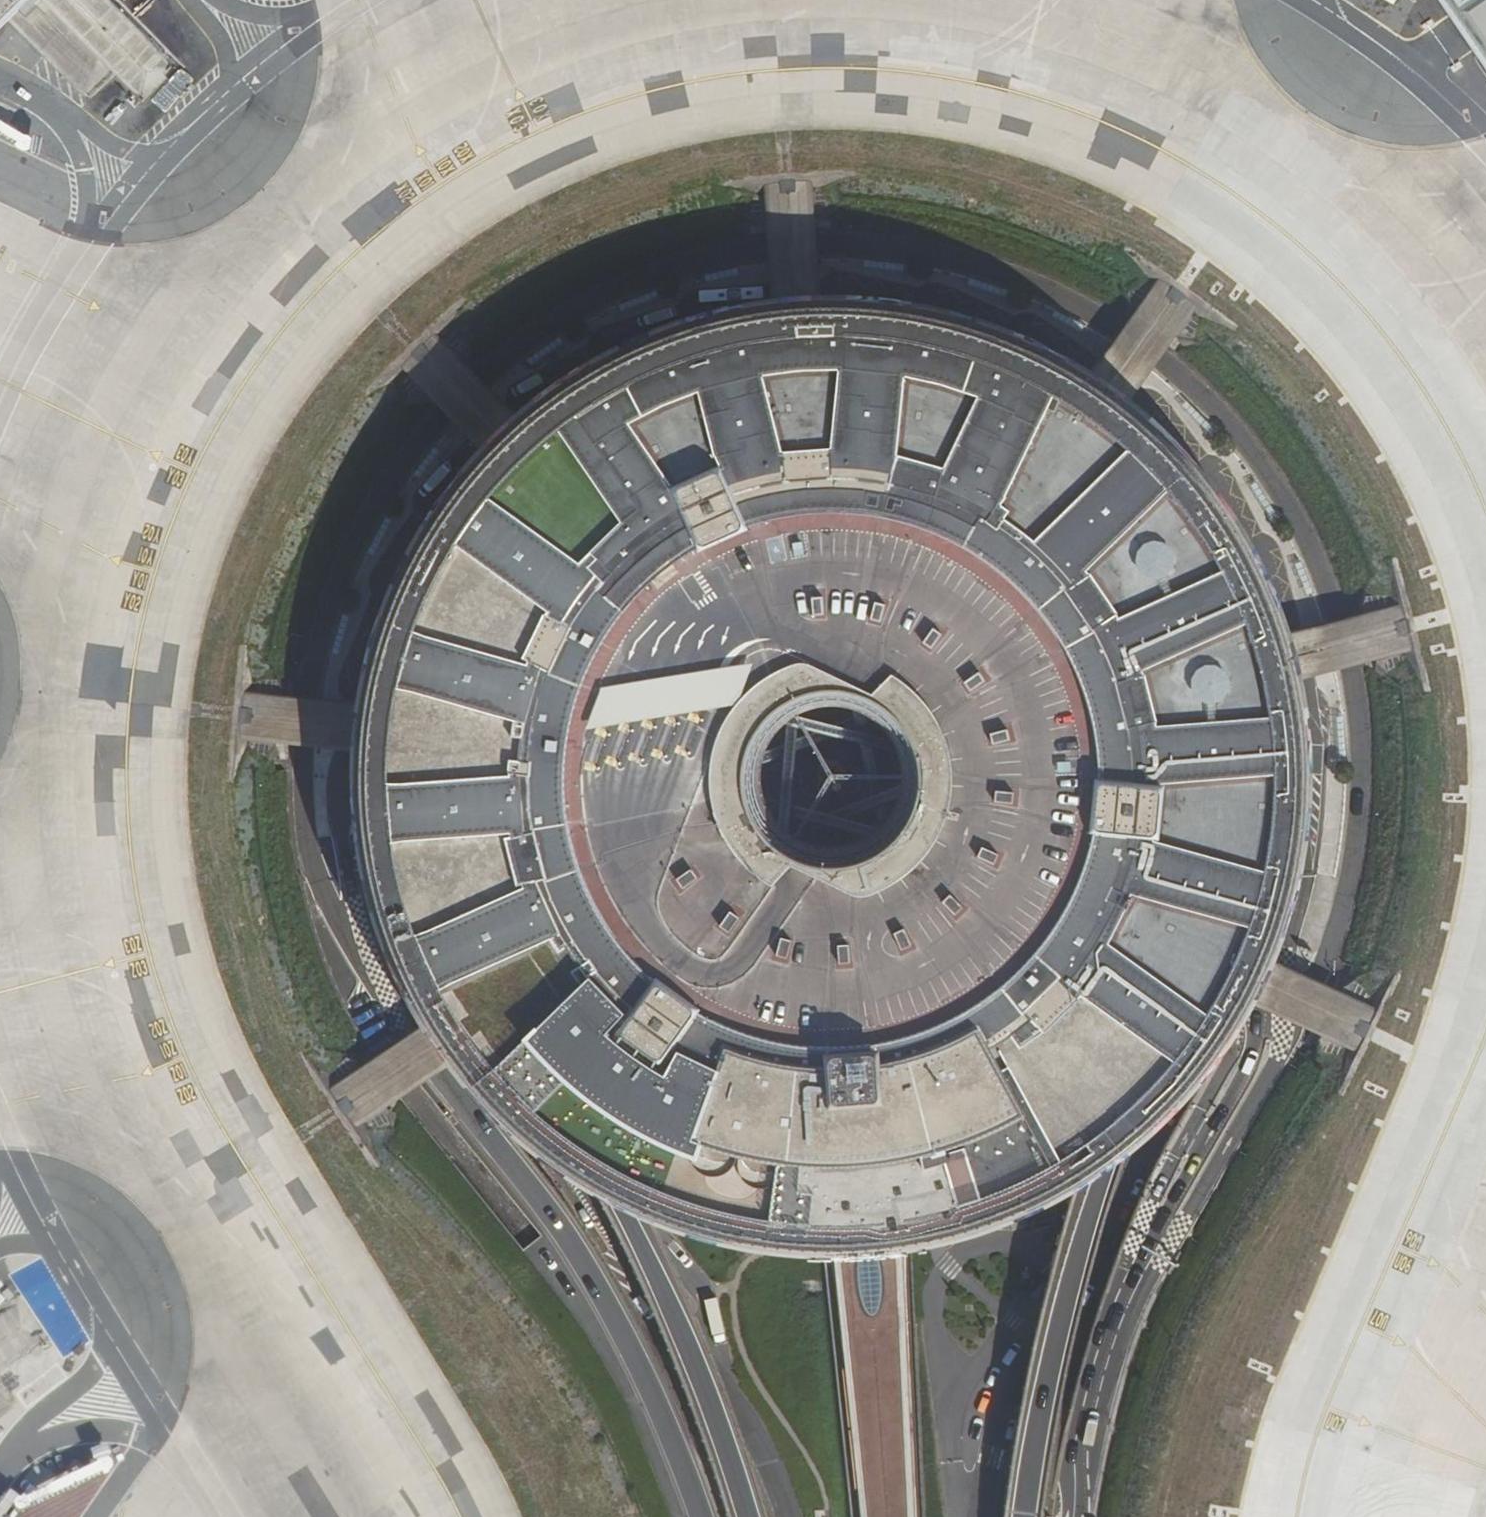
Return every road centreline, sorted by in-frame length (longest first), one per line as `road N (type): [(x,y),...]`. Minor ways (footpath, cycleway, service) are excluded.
road 1 (secondary): [(1069,1516),(1101,1362),(1279,1063),(1348,891),(1358,738),(1329,594),(1295,520),(1242,434),(1171,366),(1094,314),(1005,277),(919,253),(840,244),(754,251),(663,273),(562,319),(483,378),(410,461),(373,518),(338,592),(308,727),(308,818),(318,871),(359,967),(389,1019),(499,1149),(599,1290),(703,1516)]

